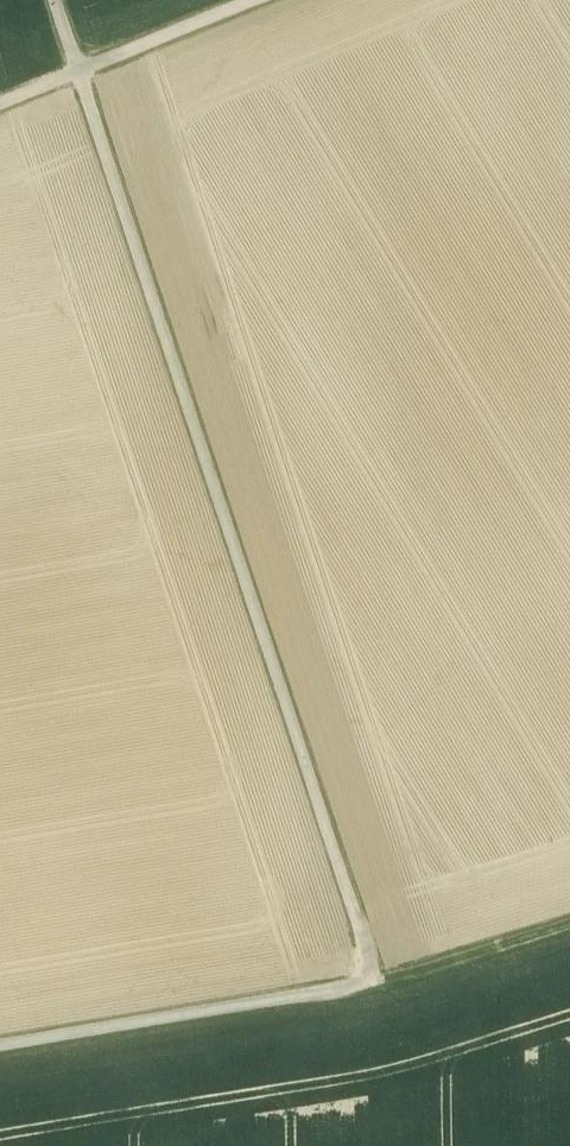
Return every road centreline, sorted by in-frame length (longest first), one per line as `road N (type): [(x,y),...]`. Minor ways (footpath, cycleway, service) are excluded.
road 1 (track): [(78,73),(375,982),(0,1049)]
road 2 (track): [(375,982),(569,926)]
road 3 (track): [(78,73),(255,0)]

